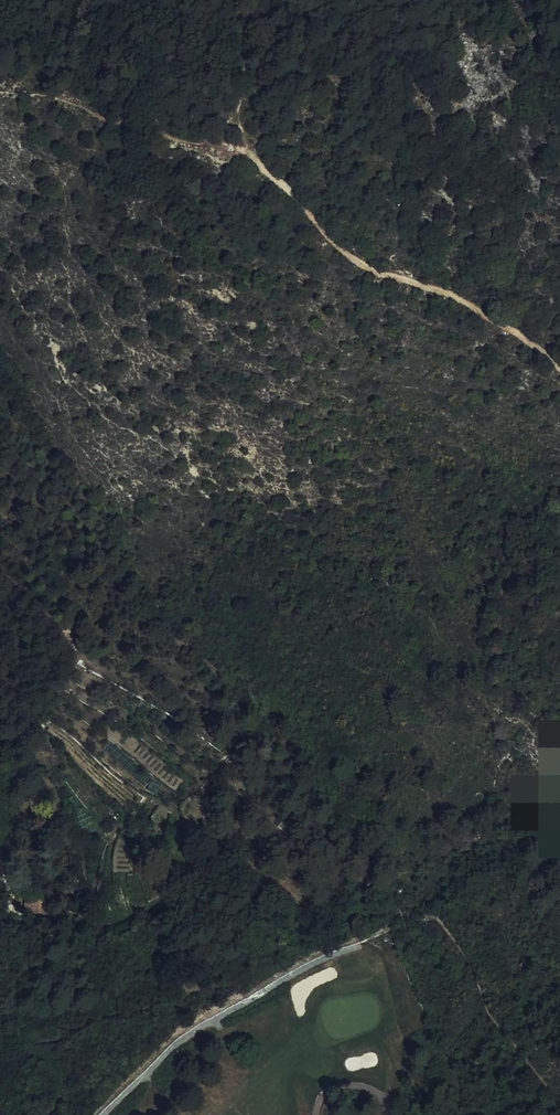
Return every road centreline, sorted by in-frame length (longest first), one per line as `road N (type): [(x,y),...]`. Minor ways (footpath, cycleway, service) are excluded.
road 1 (track): [(245,148),(345,252),(479,311),(559,369)]
road 2 (track): [(104,1114),(199,1025),(347,948)]

